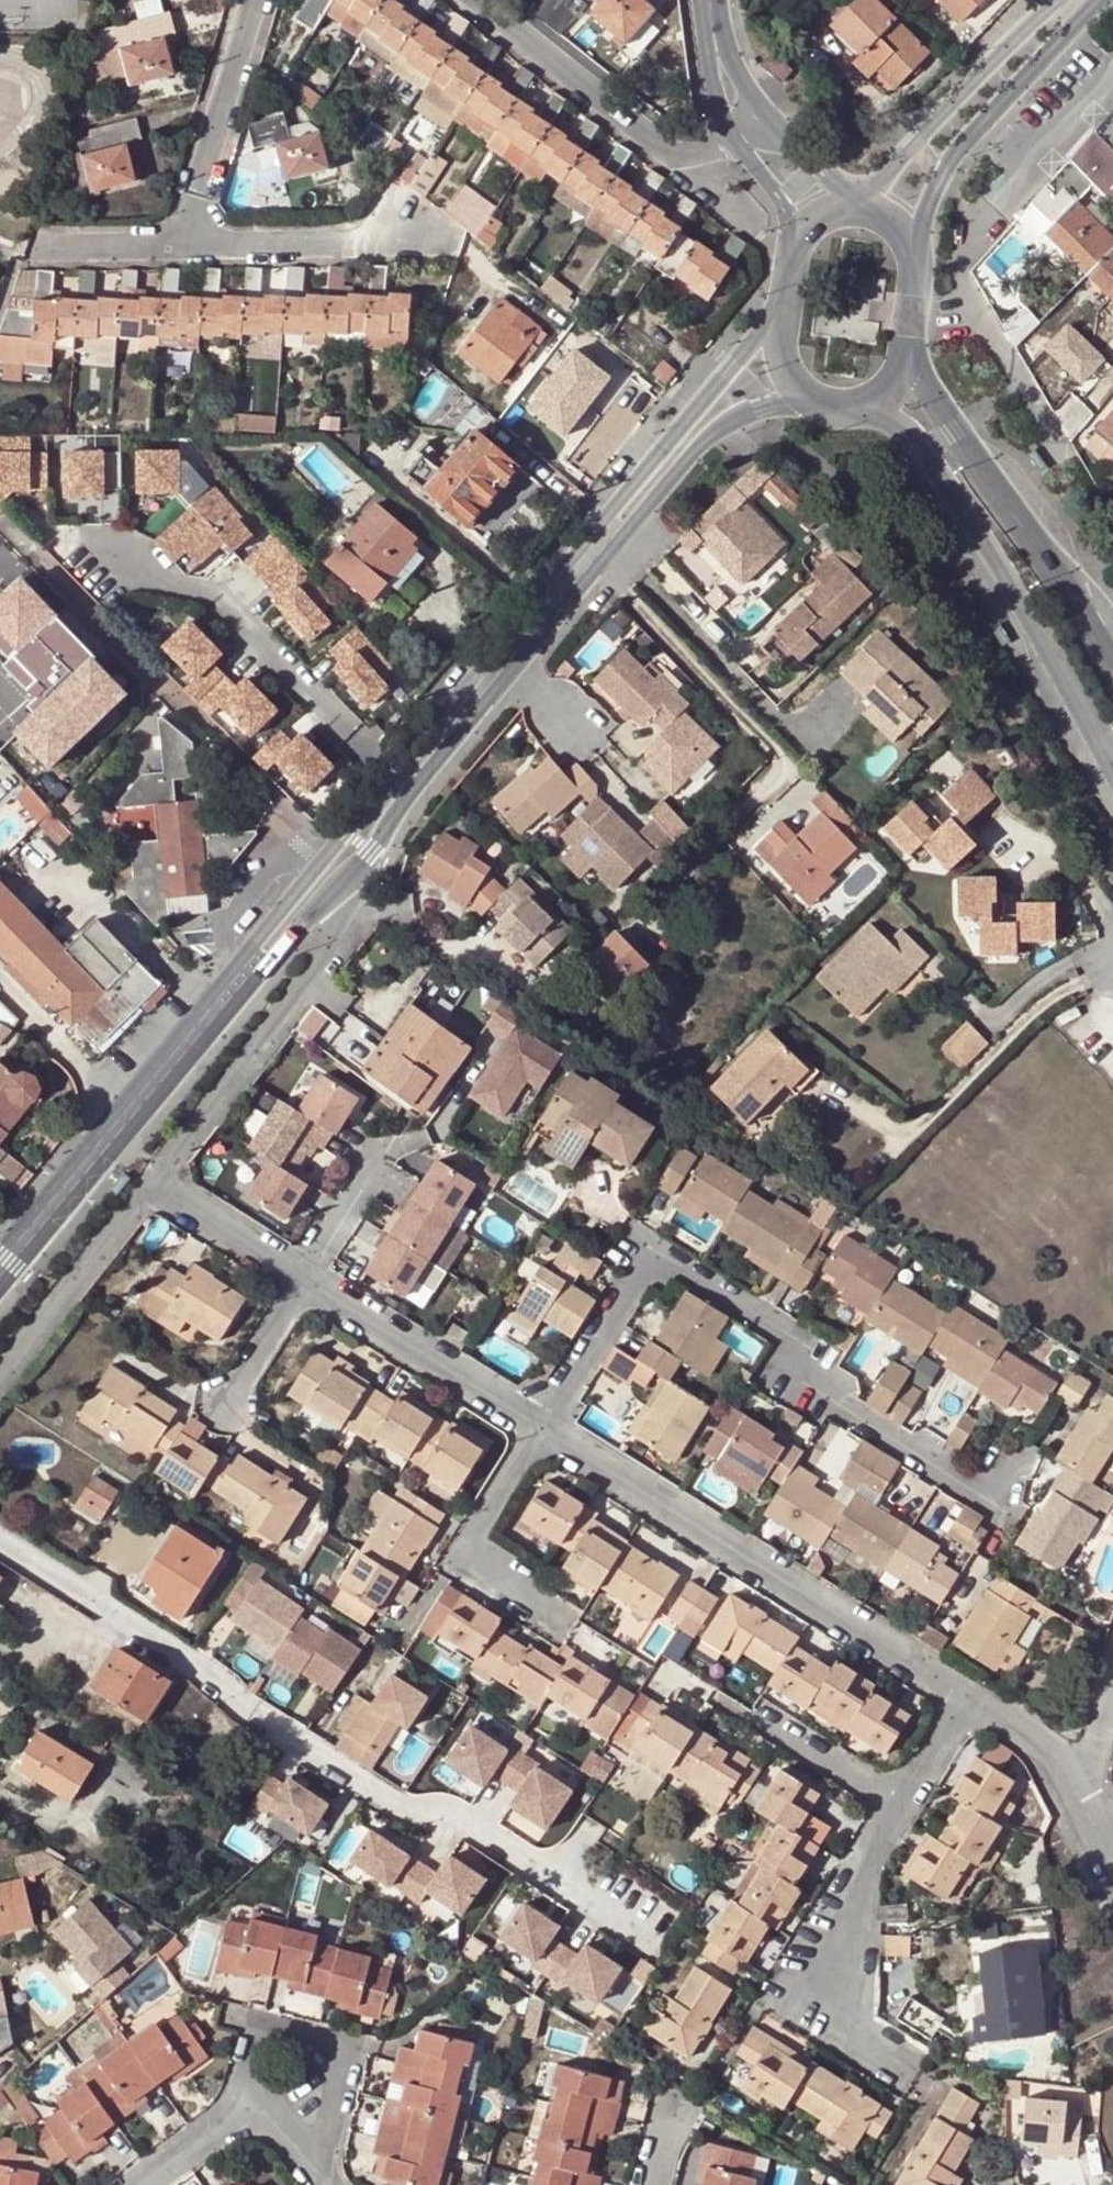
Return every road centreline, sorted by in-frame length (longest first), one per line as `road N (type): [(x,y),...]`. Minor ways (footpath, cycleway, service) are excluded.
road 1 (residential): [(0,1540),(403,1807),(450,1811),(633,1925)]
road 2 (unclassified): [(536,1430),(637,1279),(651,1266),(669,1266),(784,1335),(846,1407),(993,1501)]
road 3 (tertiary): [(392,778),(0,1254)]
road 4 (tertiary): [(773,326),(688,417),(392,778)]
road 5 (tertiary): [(409,796),(708,434),(734,417),(811,403)]
road 6 (tertiary): [(0,1293),(333,889)]
road 7 (residential): [(536,1430),(964,1698)]
road 8 (secondary): [(851,407),(894,426),(919,449),(1112,775)]
road 9 (residential): [(100,545),(126,577),(218,602),(392,778)]
road 10 (secondary): [(1112,669),(907,358)]
road 11 (residential): [(151,1182),(337,945),(345,922),(333,889)]
road 12 (residential): [(892,2064),(823,2017),(841,1885),(894,1804)]
road 13 (residential): [(726,147),(674,158),(480,0)]
road 14 (tertiary): [(914,252),(942,173),(1030,66),(1060,16)]
road 15 (residential): [(300,1281),(536,1430)]
road 16 (tertiary): [(1060,16),(1003,54),(860,204)]
road 17 (residential): [(256,0),(177,249)]
road 18 (residential): [(313,2174),(335,2052),(280,2037),(267,2042),(244,2100)]
road 19 (residential): [(0,1369),(151,1182)]
road 20 (residential): [(177,249),(357,249),(397,229)]
road 21 (residential): [(402,1136),(373,1156),(300,1281)]
road 22 (residential): [(151,1182),(300,1281)]
road 23 (residential): [(894,1804),(762,1722)]
road 24 (residential): [(130,2184),(244,2100)]
road 25 (residential): [(964,1698),(1037,1743),(1071,1785)]
road 26 (unclassified): [(300,1281),(228,1399)]
road 27 (residential): [(39,249),(177,249)]
road 28 (secondary): [(856,205),(763,113)]
road 29 (residential): [(894,1804),(964,1698)]
road 30 (secondary): [(707,24),(726,147)]
road 31 (residential): [(1112,1668),(1071,1785)]

